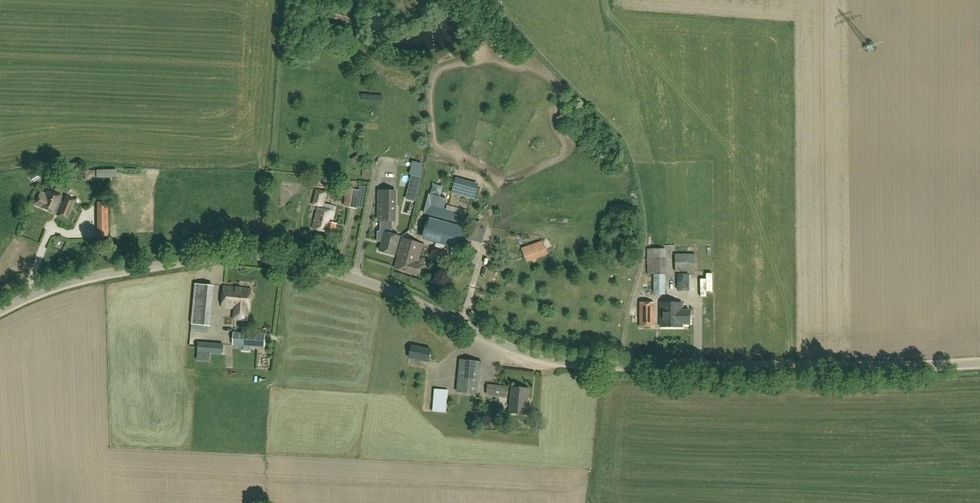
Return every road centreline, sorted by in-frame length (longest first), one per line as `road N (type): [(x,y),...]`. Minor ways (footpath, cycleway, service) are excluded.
road 1 (unclassified): [(0,311),(138,268),(252,258),(362,281),(559,361),(855,368),(979,362)]

